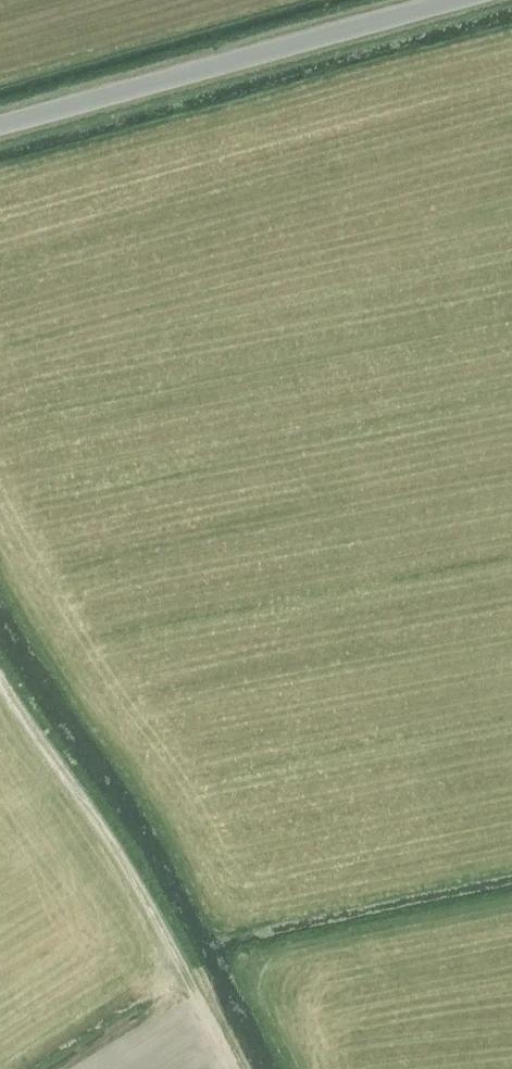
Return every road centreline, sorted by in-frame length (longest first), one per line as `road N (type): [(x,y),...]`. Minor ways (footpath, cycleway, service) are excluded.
road 1 (unclassified): [(0,122),(460,0)]
road 2 (track): [(0,676),(189,975)]

